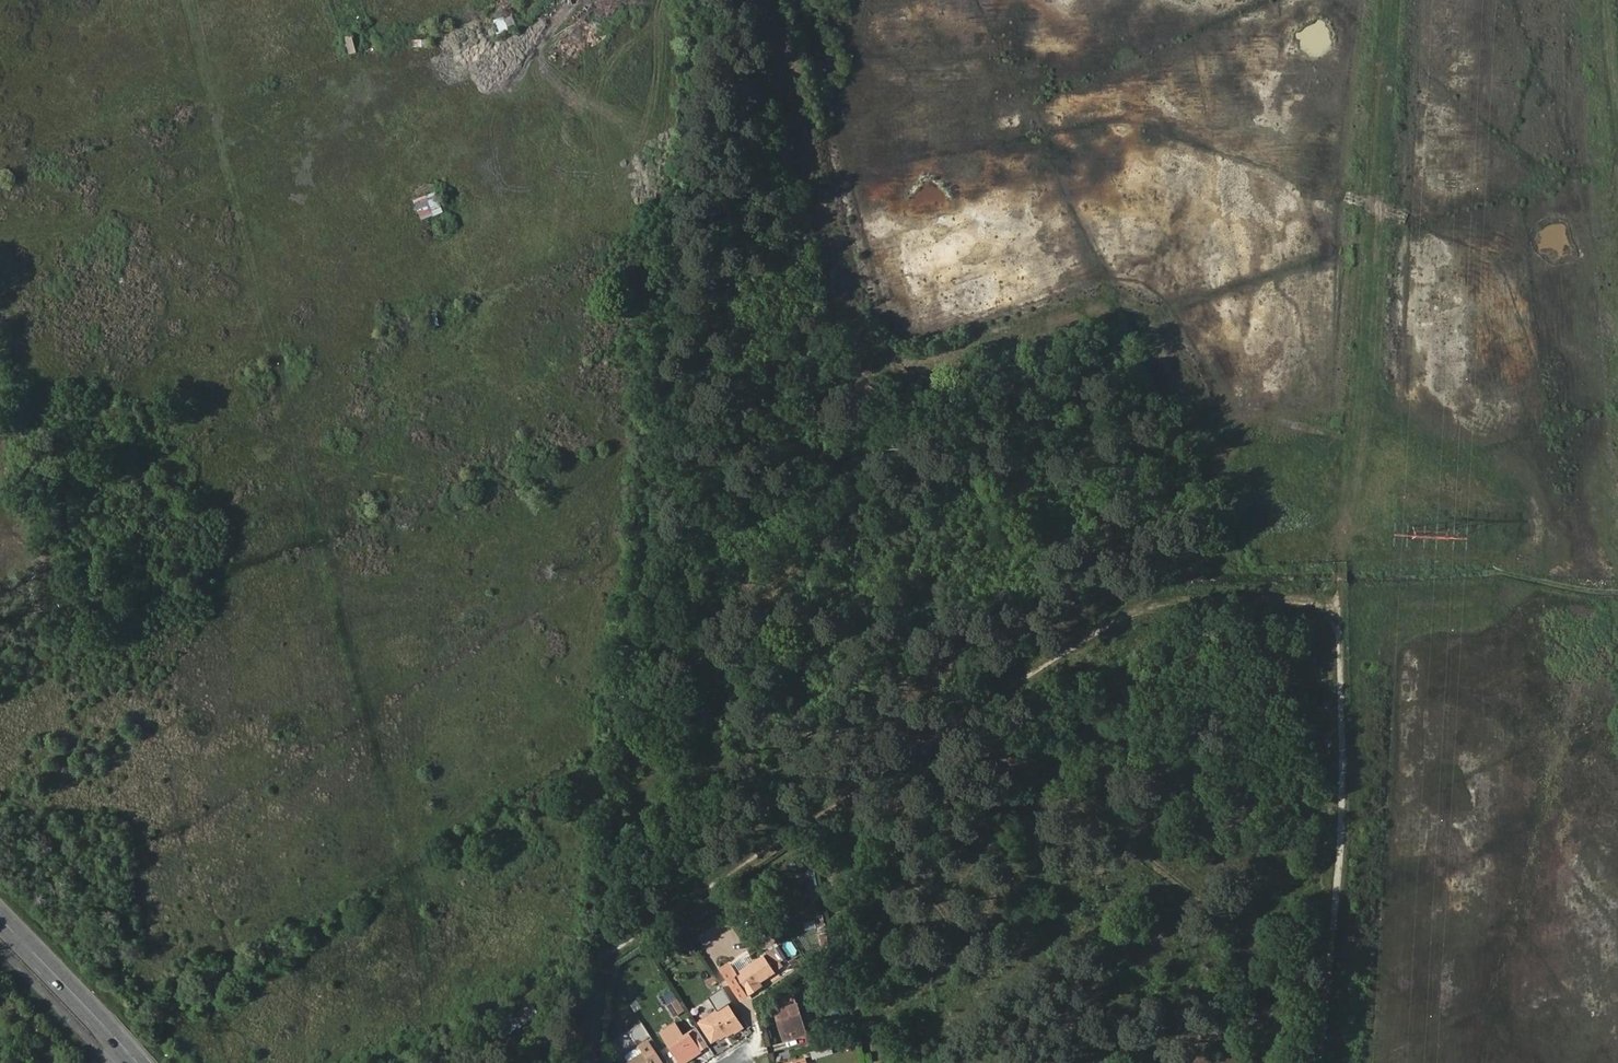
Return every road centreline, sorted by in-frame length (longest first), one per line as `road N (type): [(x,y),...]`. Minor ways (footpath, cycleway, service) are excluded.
road 1 (track): [(600,957),(1137,606),(1282,598),(1339,608),(1342,832),(1320,1062)]
road 2 (primary): [(138,1062),(0,918)]

